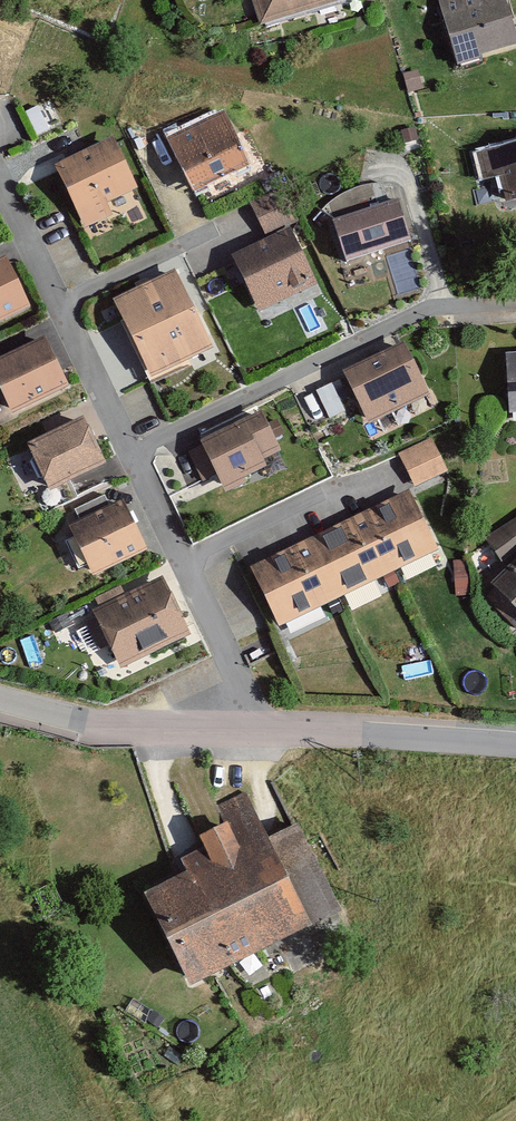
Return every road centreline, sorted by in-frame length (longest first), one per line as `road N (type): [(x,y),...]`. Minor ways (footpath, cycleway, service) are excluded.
road 1 (residential): [(265,733),(0,181)]
road 2 (residential): [(265,733),(172,736),(0,705)]
road 3 (residential): [(515,750),(265,733)]

